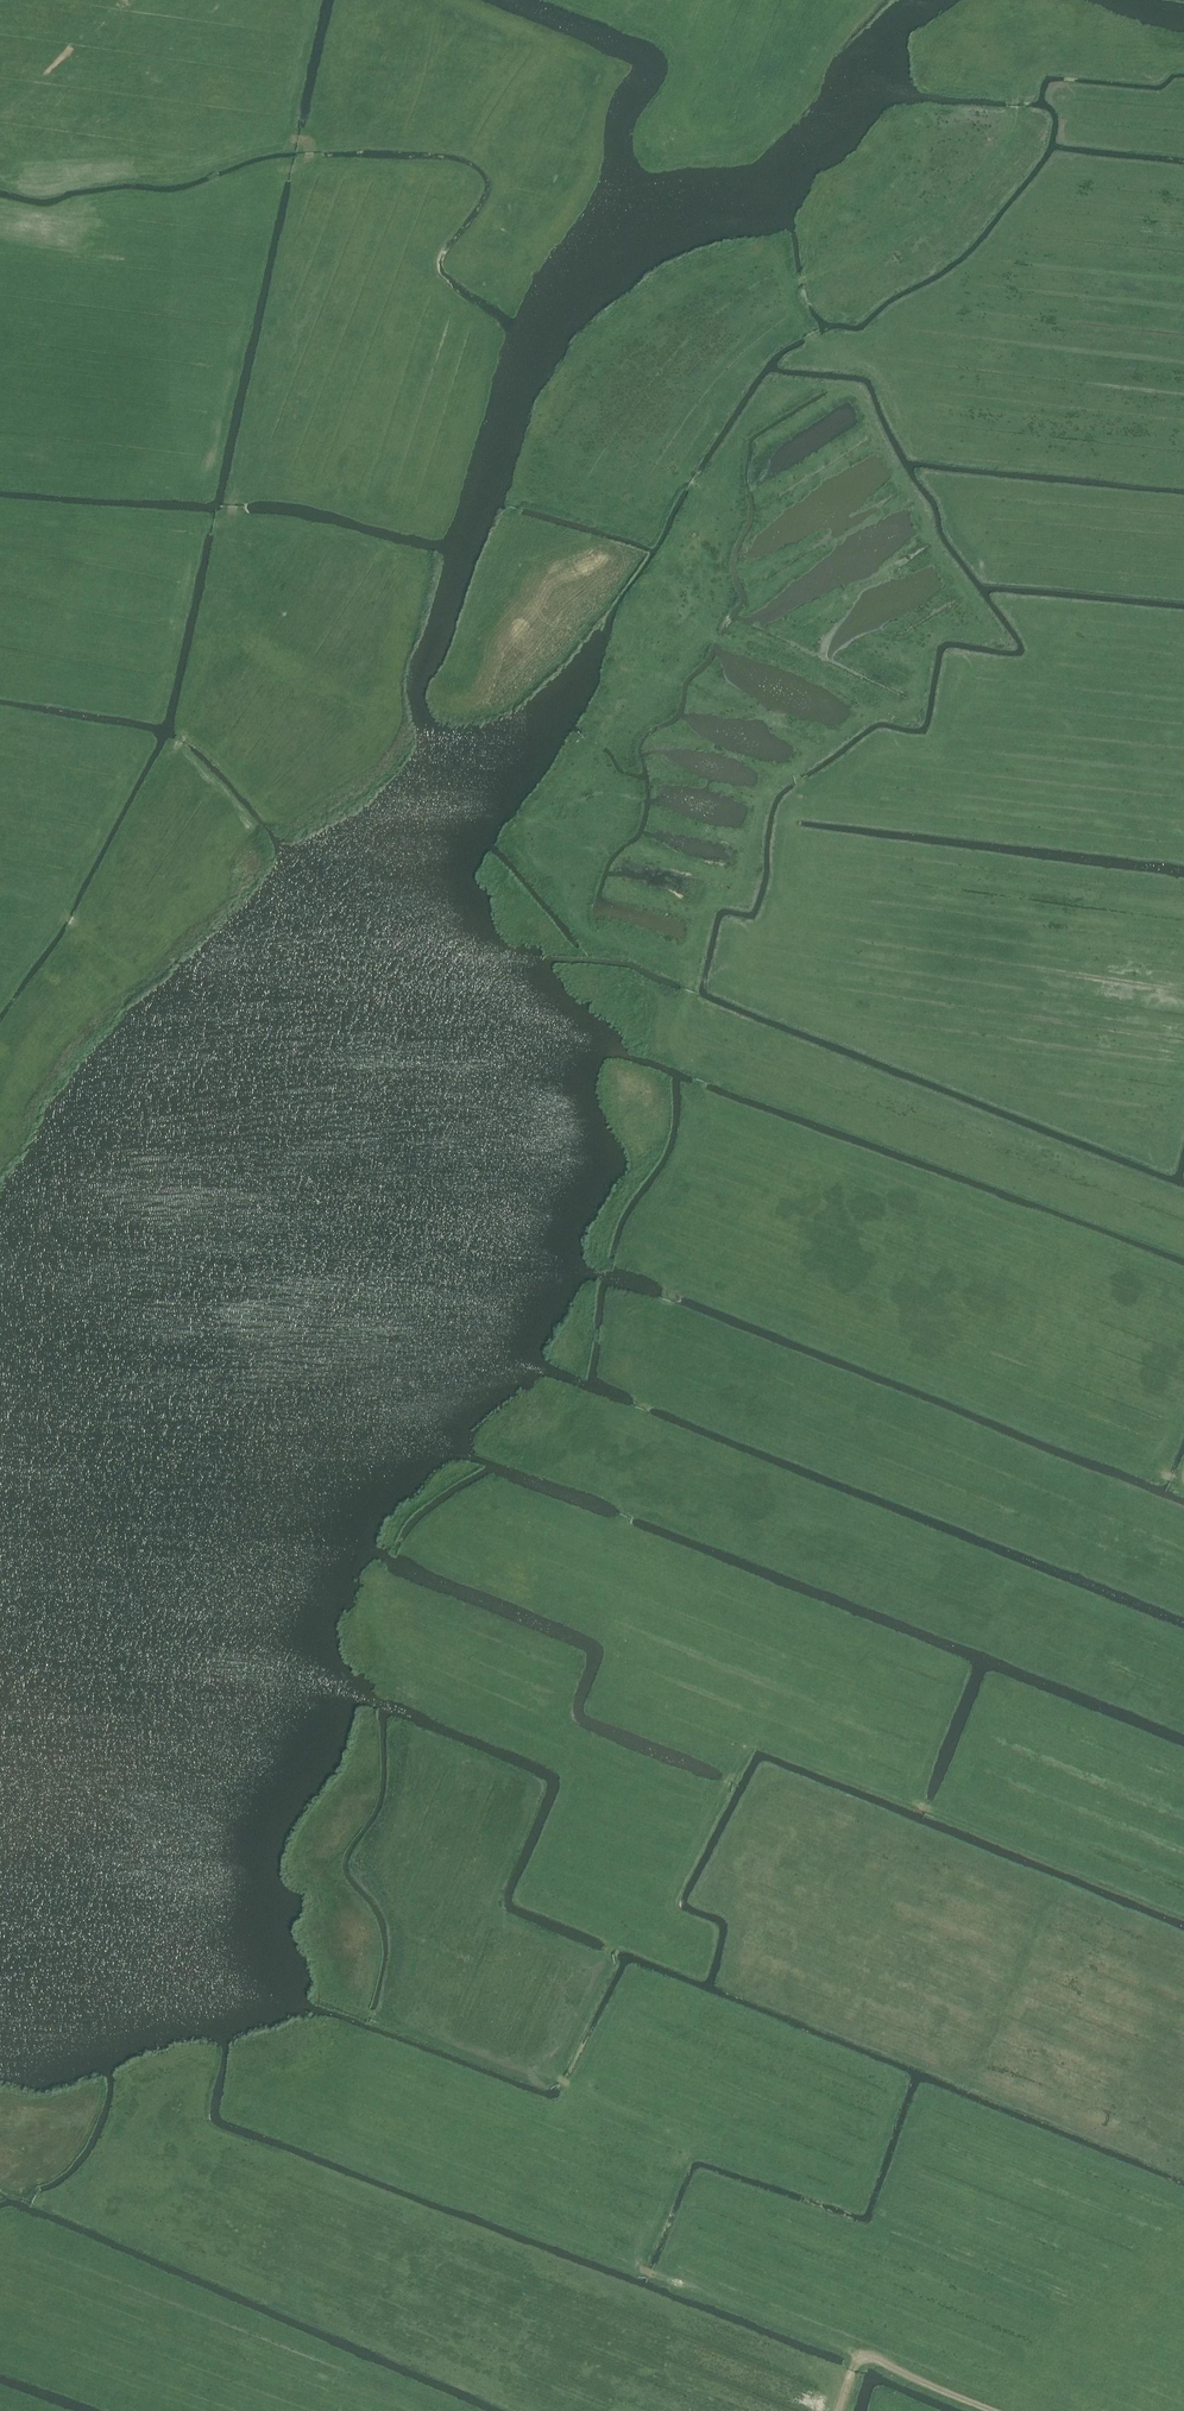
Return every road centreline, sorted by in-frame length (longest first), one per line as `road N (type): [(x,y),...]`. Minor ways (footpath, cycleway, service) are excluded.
road 1 (track): [(1020,89),(1001,158),(951,205),(791,287),(806,328),(840,362),(875,367),(929,454),(1183,479)]
road 2 (track): [(839,2410),(856,2363),(869,2359),(996,2410)]

